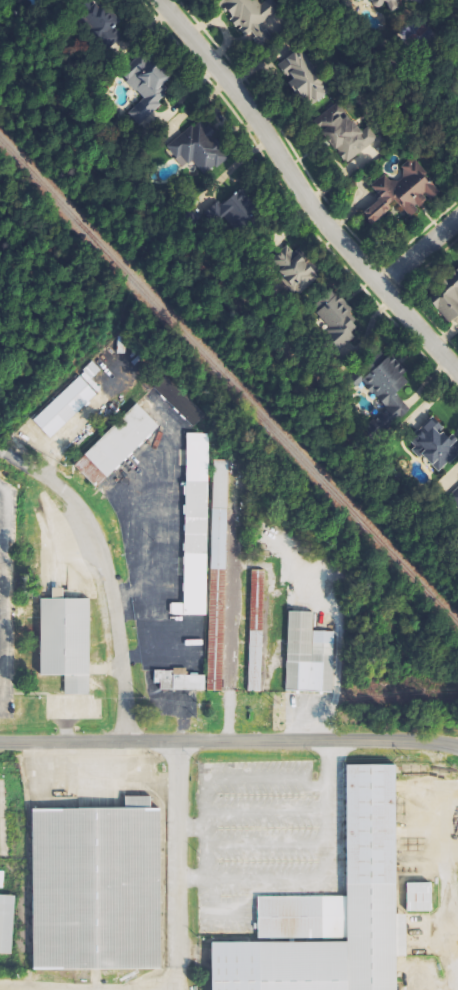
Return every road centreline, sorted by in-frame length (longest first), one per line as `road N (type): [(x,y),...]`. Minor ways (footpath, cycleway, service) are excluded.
road 1 (tertiary): [(155,0),(249,113),(321,224),(457,377)]
road 2 (tertiary): [(0,743),(400,740),(457,747)]
road 3 (residential): [(127,741),(123,639),(101,544),(75,501),(0,449)]

